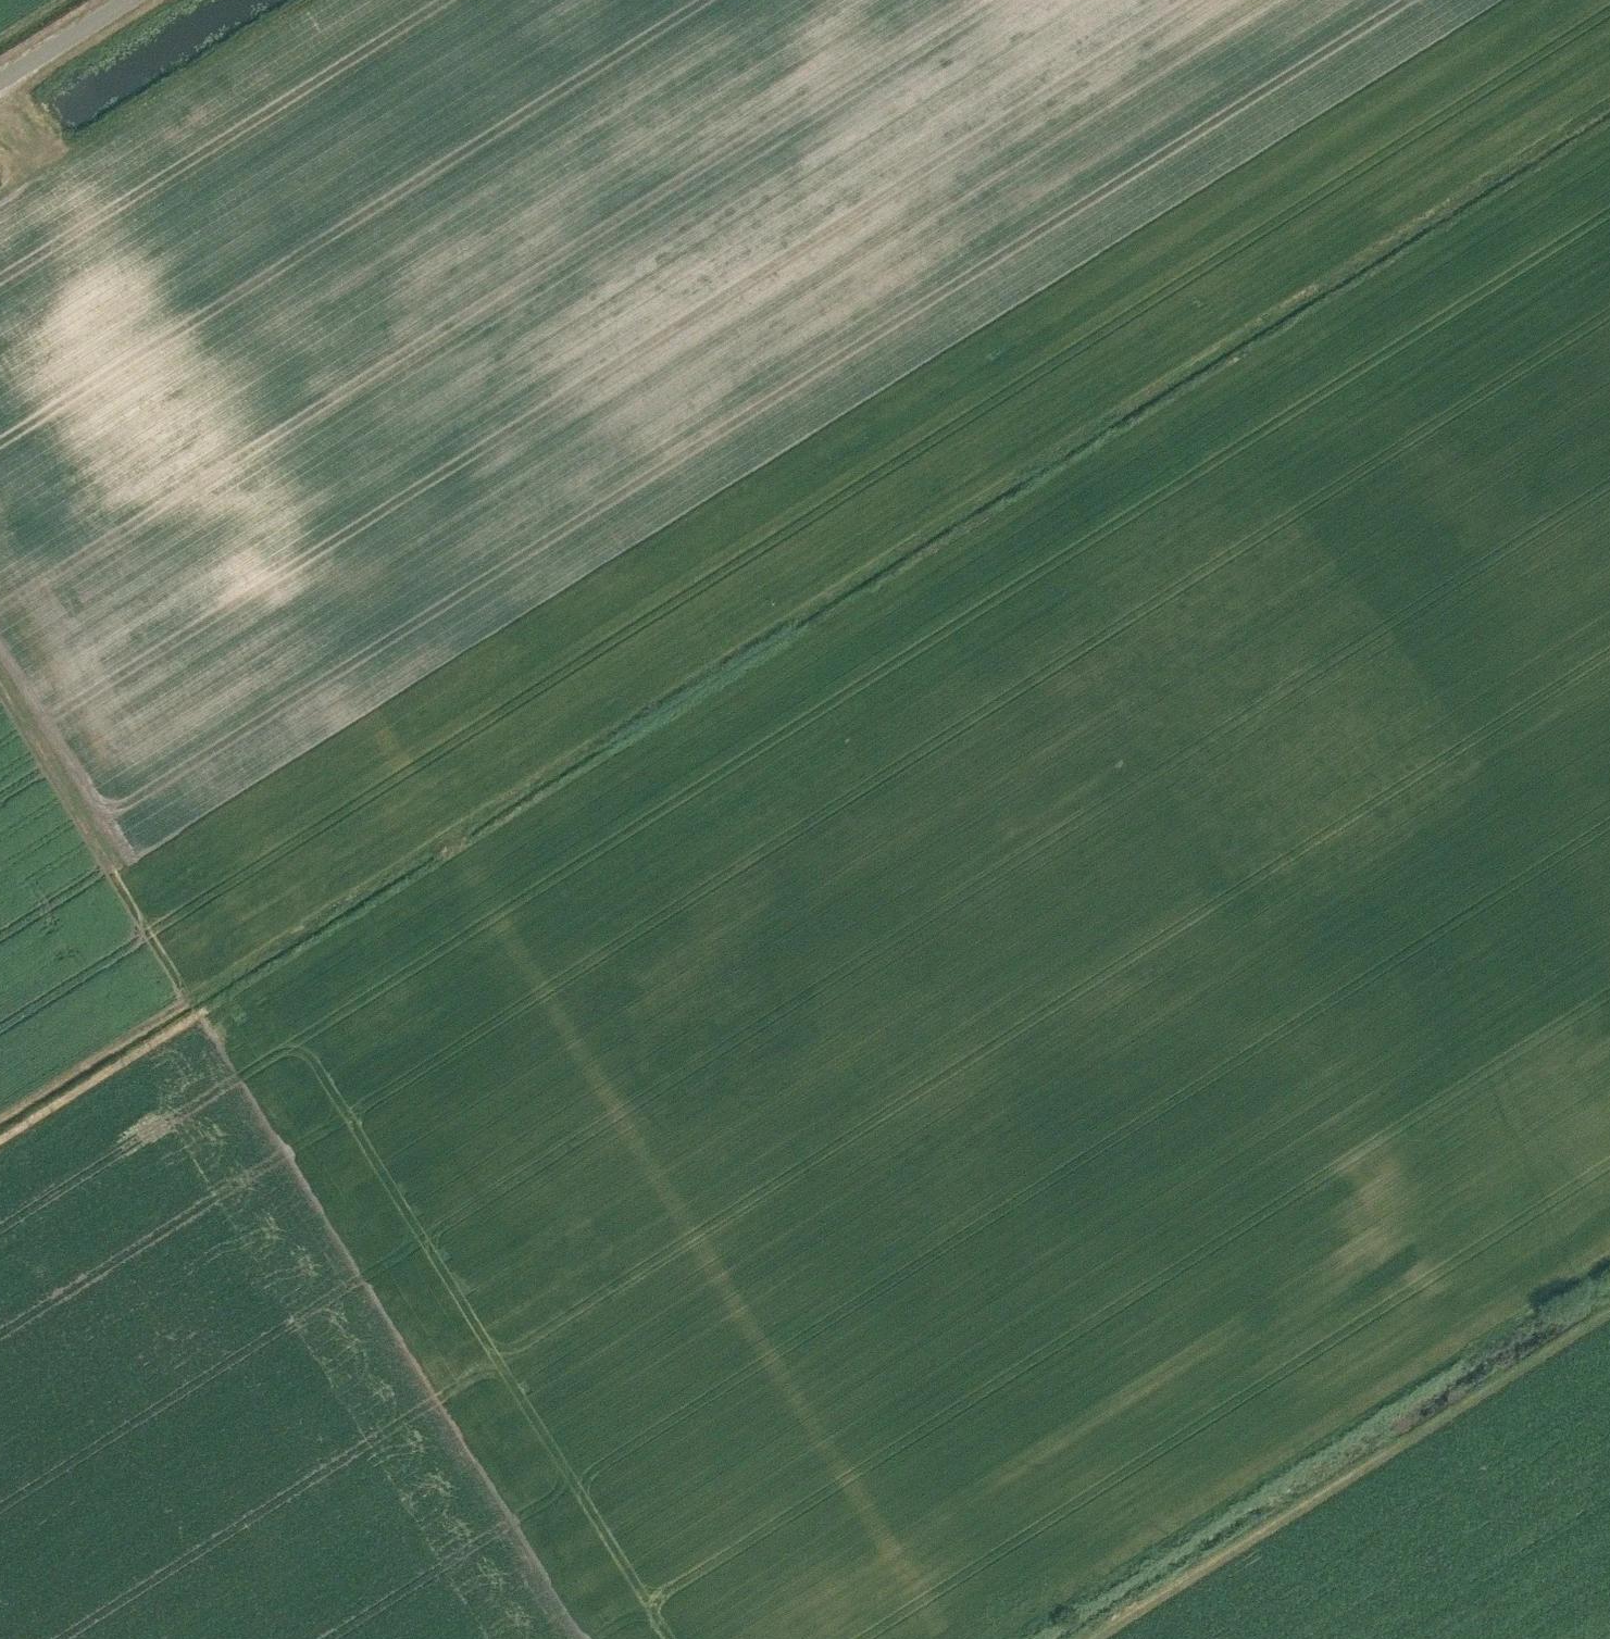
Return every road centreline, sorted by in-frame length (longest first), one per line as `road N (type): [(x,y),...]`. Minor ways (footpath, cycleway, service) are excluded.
road 1 (unclassified): [(0,79),(126,0)]

